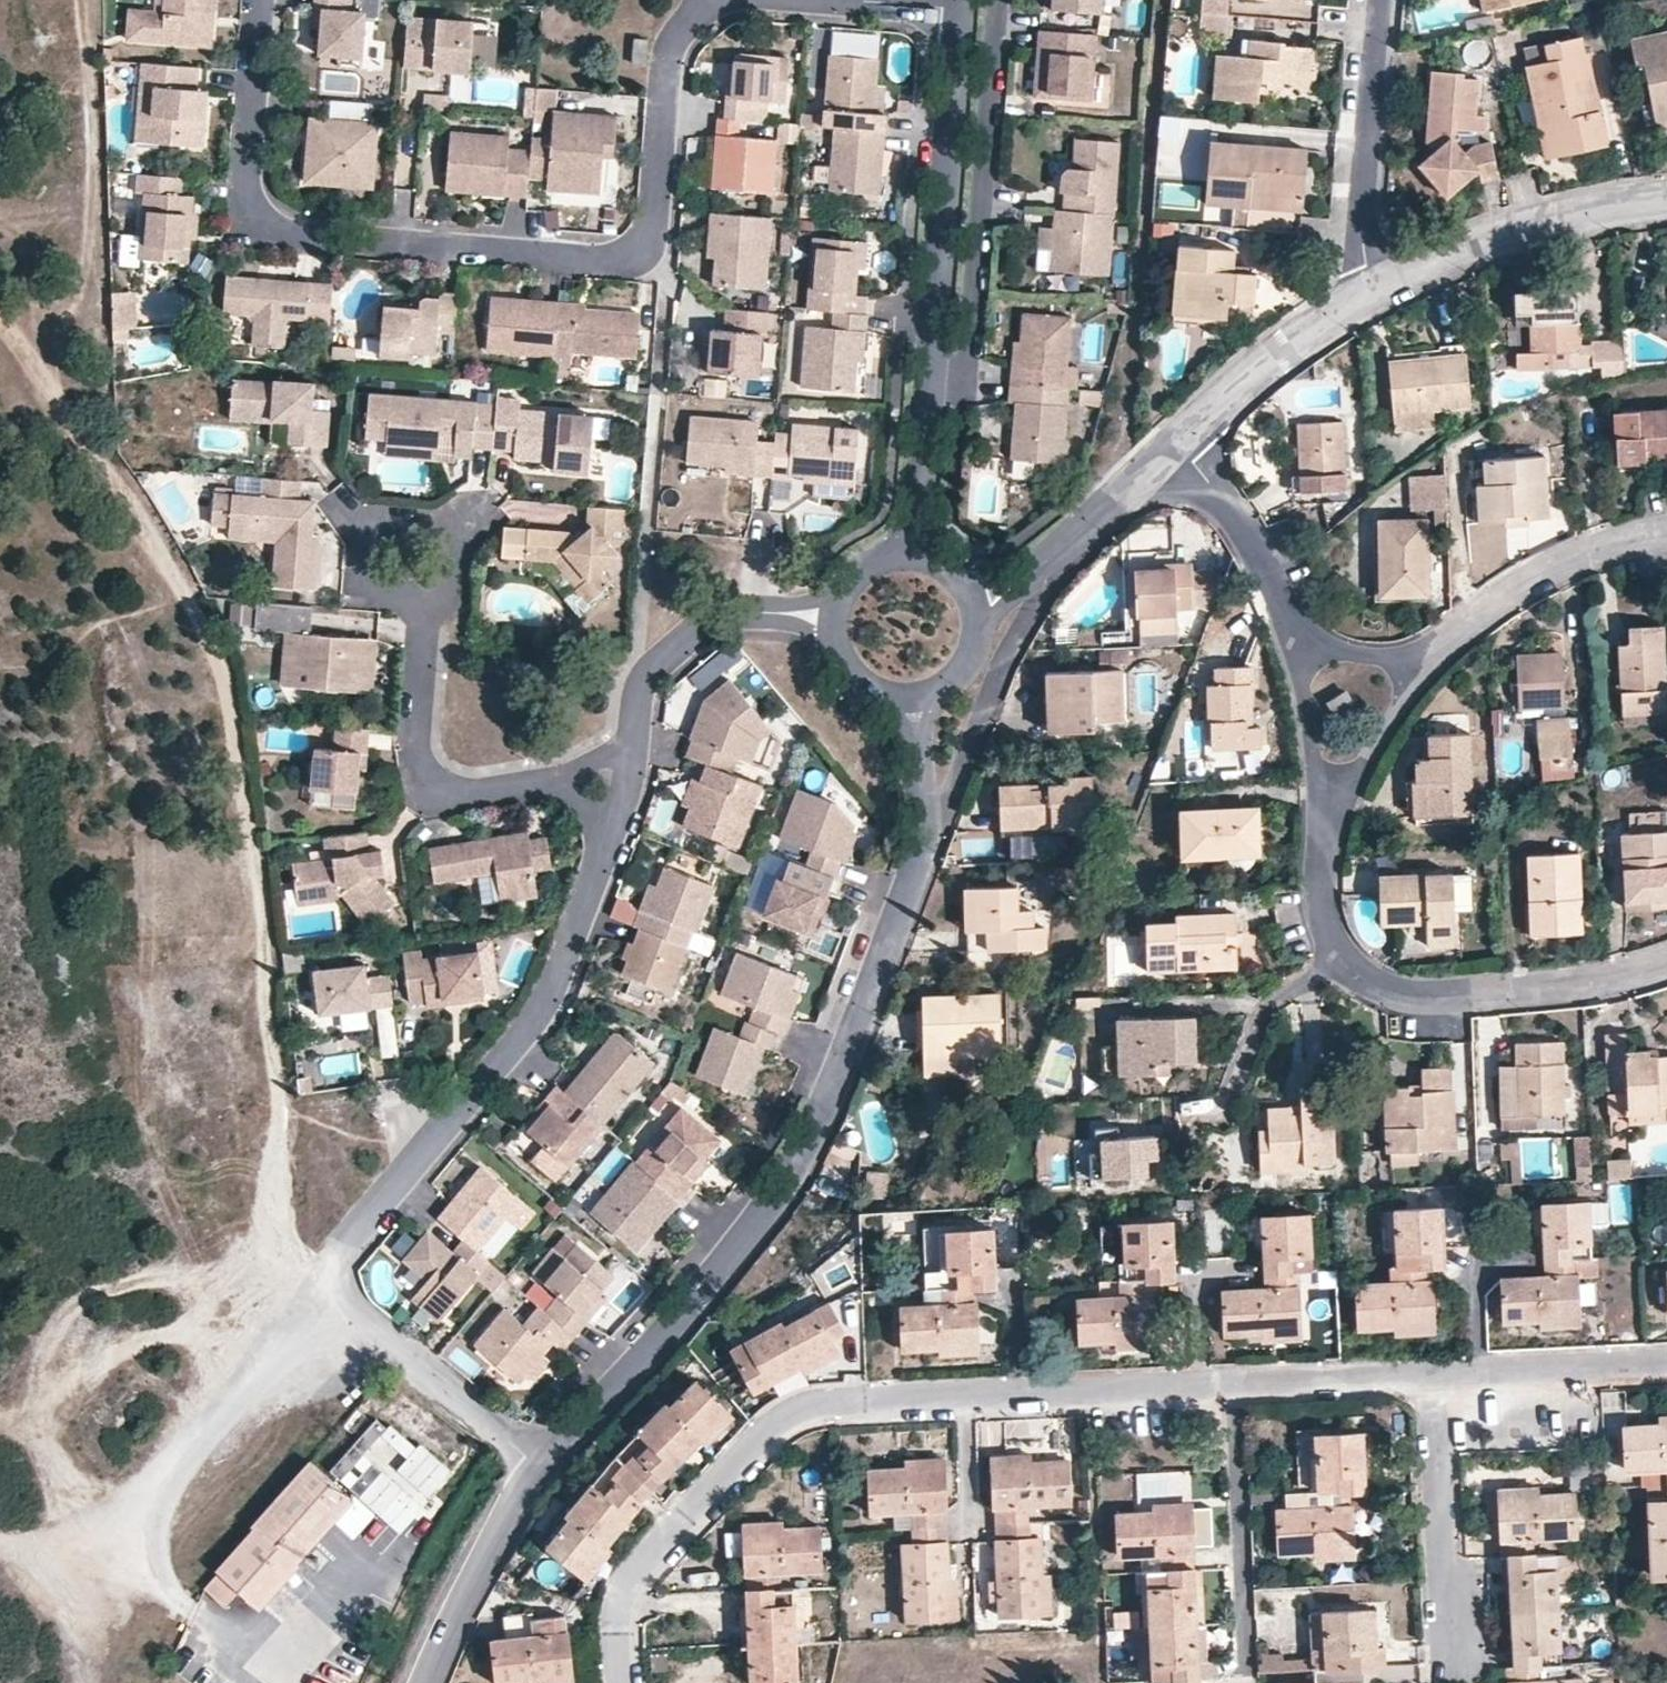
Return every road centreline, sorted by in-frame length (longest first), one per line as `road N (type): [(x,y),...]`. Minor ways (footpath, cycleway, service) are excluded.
road 1 (track): [(43,361),(184,588),(223,682),(264,932),(283,1140),(285,1282),(342,1290)]
road 2 (residential): [(266,0),(251,176),(258,214),(295,229),(609,257),(627,256),(654,234),(678,47),(715,9)]
road 3 (residential): [(543,1458),(696,1297),(807,1146),(918,863),(924,744)]
road 4 (residential): [(543,1458),(356,1315),(342,1290),(341,1260),(532,1024),(559,975),(611,828)]
road 5 (residential): [(1335,791),(1321,900),(1330,942),(1350,970),(1385,994),(1460,999),(1666,960)]
road 6 (residential): [(628,1682),(622,1629),(643,1571),(775,1430),(816,1408),(965,1399)]
road 7 (residential): [(920,506),(961,8)]
road 8 (track): [(80,0),(100,261),(43,361)]
road 9 (residential): [(1366,293),(1426,263),(1547,225),(1666,203)]
road 10 (residential): [(558,777),(467,789),(431,772),(423,732),(433,595)]
road 11 (residential): [(1438,1381),(1446,1552),(1470,1682)]
road 12 (residential): [(444,594),(464,569),(460,533),(388,519),(365,525),(356,559),(361,582),(433,595)]
road 13 (residential): [(1366,293),(1375,0)]
road 14 (residential): [(1666,530),(1537,578),(1412,666)]
road 15 (residential): [(1234,1387),(1247,1664)]
road 16 (residential): [(965,1399),(1234,1387)]
road 17 (residential): [(418,1682),(451,1611),(543,1458)]
road 18 (residential): [(1177,438),(1234,517),(1303,642)]
road 19 (residential): [(1177,438),(1316,320),(1366,293)]
road 20 (residential): [(1438,1381),(1666,1369)]
road 21 (residential): [(634,753),(644,681),(659,663),(706,626),(772,615)]
road 22 (residential): [(1234,1387),(1438,1381)]
road 23 (residential): [(961,8),(774,0)]
road 24 (residential): [(1046,555),(1177,438)]
road 25 (residential): [(1303,642),(1293,666),(1316,774),(1335,791)]
road 26 (residential): [(1335,791),(1359,784),(1411,690),(1412,666)]
road 27 (residential): [(974,1524),(965,1399)]
road 28 (track): [(118,1519),(67,1541),(0,1543)]

